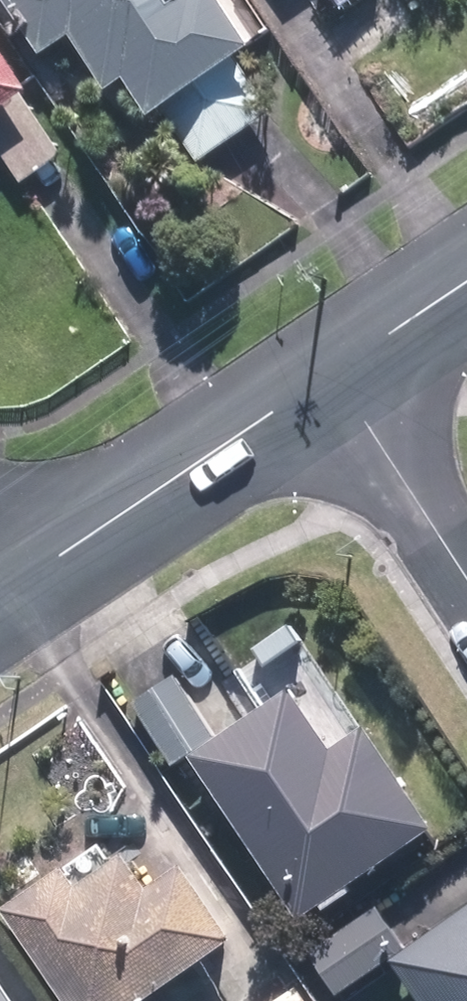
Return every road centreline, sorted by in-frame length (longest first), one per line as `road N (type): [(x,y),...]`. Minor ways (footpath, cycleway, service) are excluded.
road 1 (tertiary): [(0,599),(328,376)]
road 2 (residential): [(466,582),(328,376)]
road 3 (tertiary): [(466,280),(328,376)]

